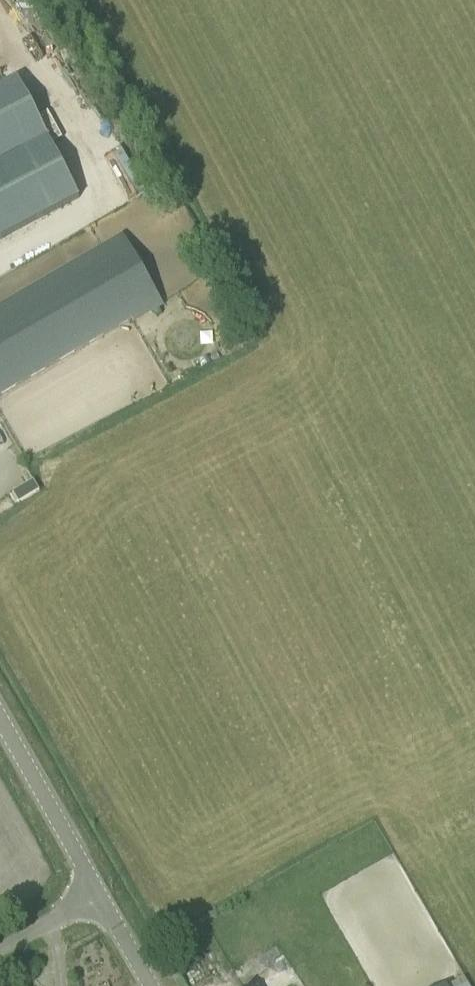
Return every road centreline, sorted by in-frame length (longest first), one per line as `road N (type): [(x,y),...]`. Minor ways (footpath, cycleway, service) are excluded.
road 1 (unclassified): [(96,898),(0,727)]

